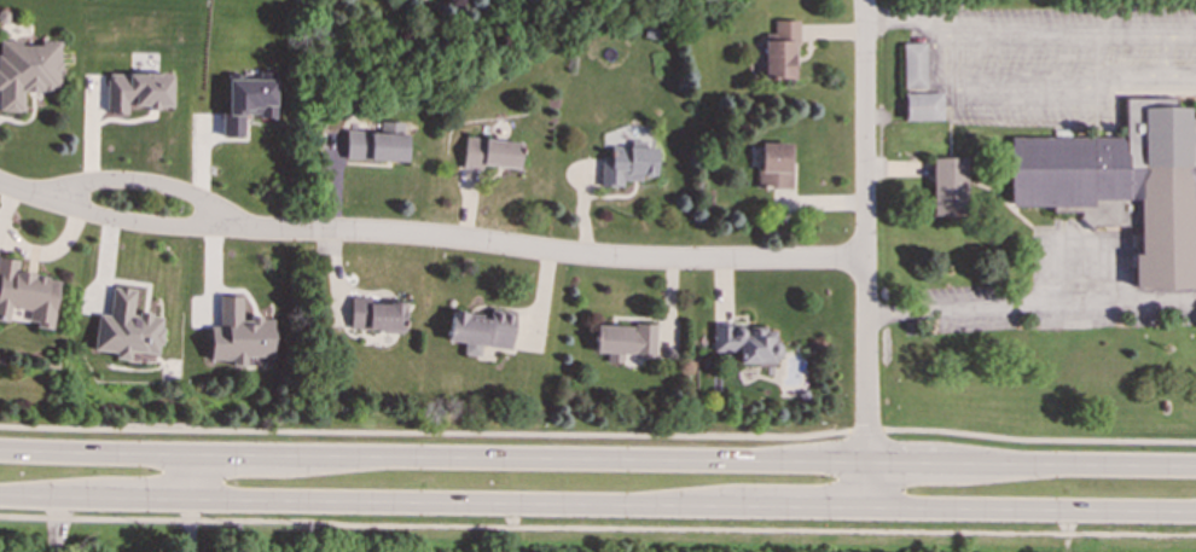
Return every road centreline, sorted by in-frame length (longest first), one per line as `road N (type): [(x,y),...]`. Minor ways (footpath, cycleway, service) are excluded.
road 1 (primary): [(867,460),(280,454)]
road 2 (residential): [(864,261),(625,260),(303,232)]
road 3 (primary): [(190,498),(730,505)]
road 4 (residential): [(864,0),(867,460)]
road 5 (primary): [(867,506),(1195,511)]
road 6 (residential): [(0,181),(62,199),(303,232)]
road 7 (primary): [(1195,464),(941,461)]
road 8 (primary): [(192,453),(0,448)]
road 9 (primary): [(730,505),(867,506)]

